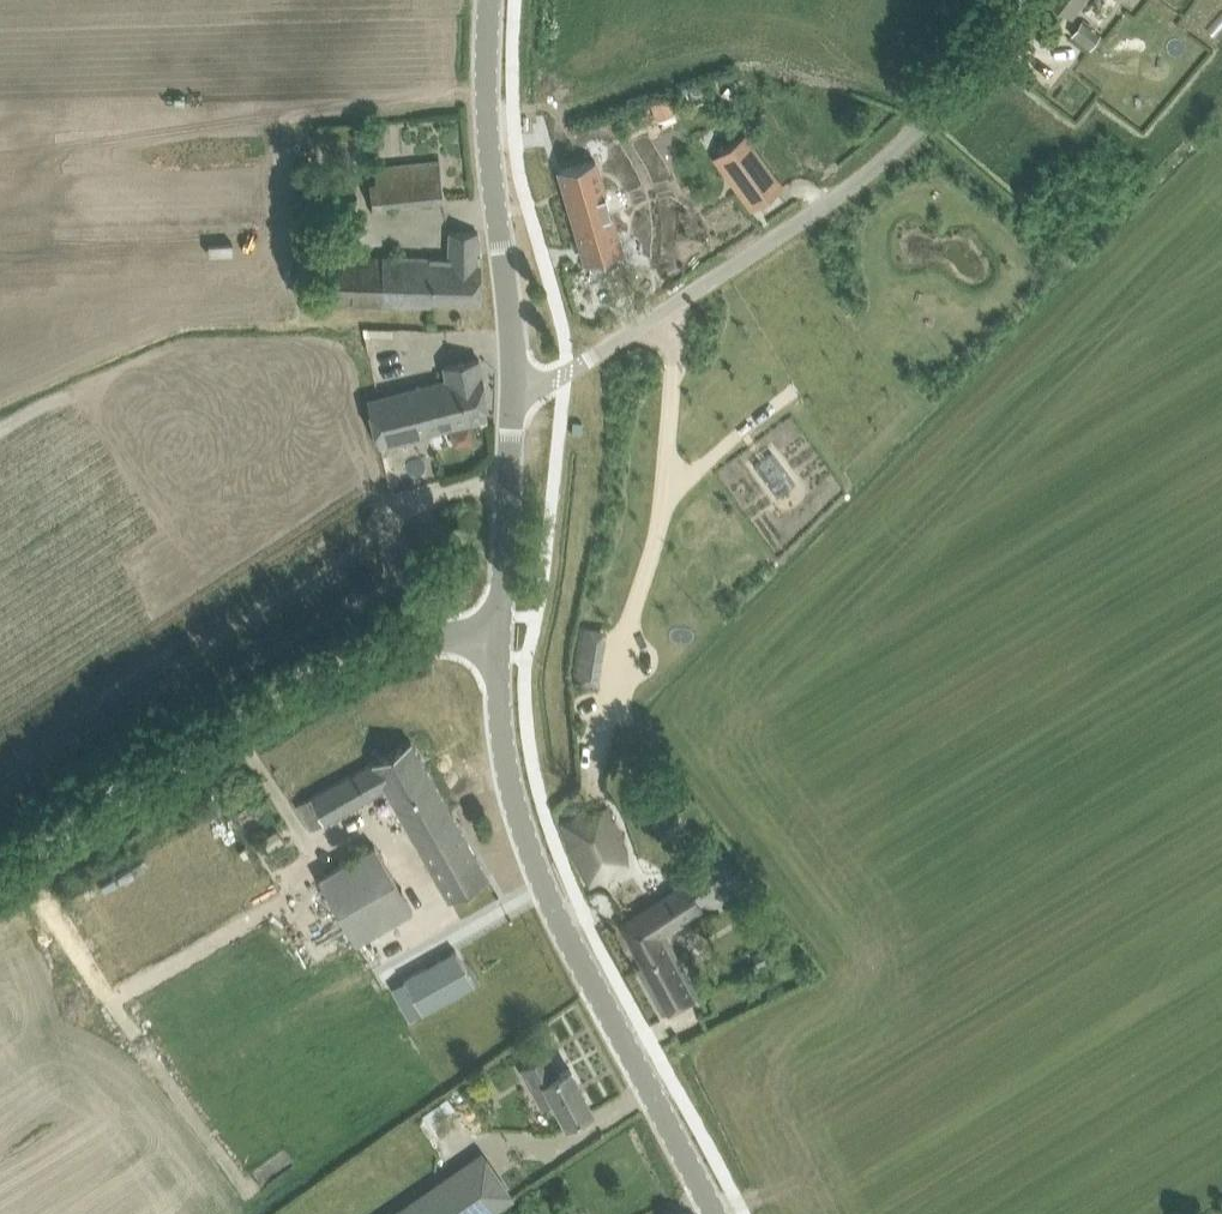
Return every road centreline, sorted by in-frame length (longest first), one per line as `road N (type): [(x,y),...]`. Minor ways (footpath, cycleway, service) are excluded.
road 1 (unclassified): [(516,385),(565,376),(860,184),(930,120),(1018,0)]
road 2 (tertiary): [(709,1213),(521,847),(495,725),(493,635)]
road 3 (unclassified): [(0,870),(299,681),(364,652),(493,635)]
road 4 (tertiary): [(516,385),(491,171),(490,0)]
road 5 (tertiary): [(493,635),(516,385)]

